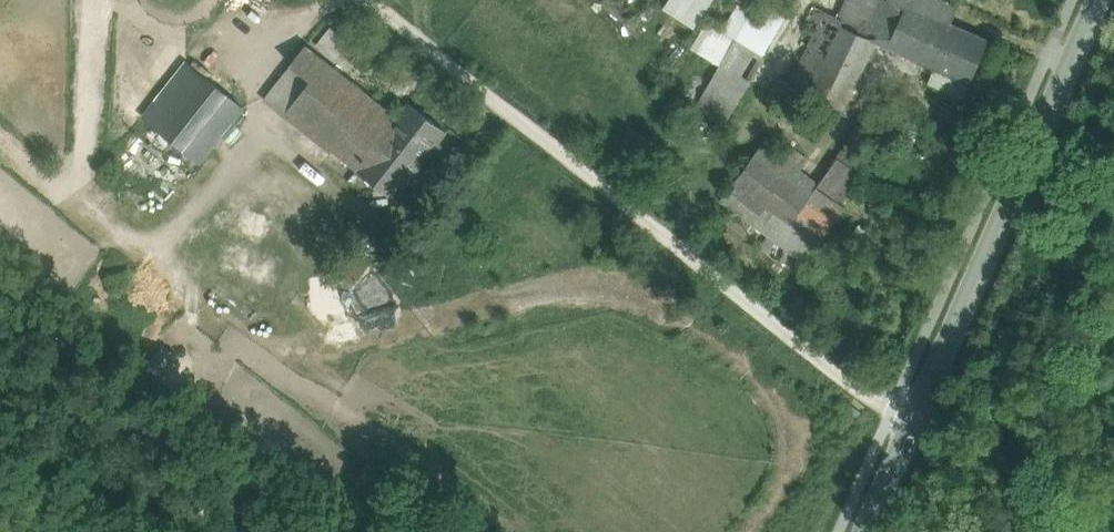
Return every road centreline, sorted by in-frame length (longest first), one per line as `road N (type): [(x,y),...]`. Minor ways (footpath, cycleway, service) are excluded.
road 1 (residential): [(909,428),(368,0)]
road 2 (tertiary): [(1102,0),(909,428)]

